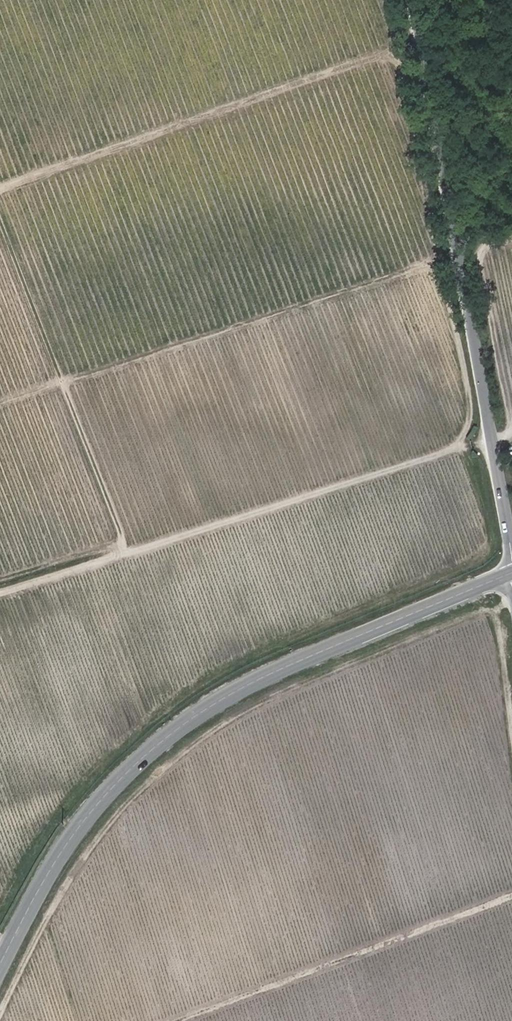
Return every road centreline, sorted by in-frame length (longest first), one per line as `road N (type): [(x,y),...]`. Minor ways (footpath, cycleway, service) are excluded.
road 1 (track): [(495,603),(294,684),(188,745),(127,802),(70,875),(0,1011)]
road 2 (tertiary): [(0,967),(73,837),(165,742),(238,692),(511,574)]
road 3 (unclassified): [(511,565),(414,0)]
road 4 (track): [(0,187),(391,48)]
road 5 (track): [(491,583),(511,742)]

